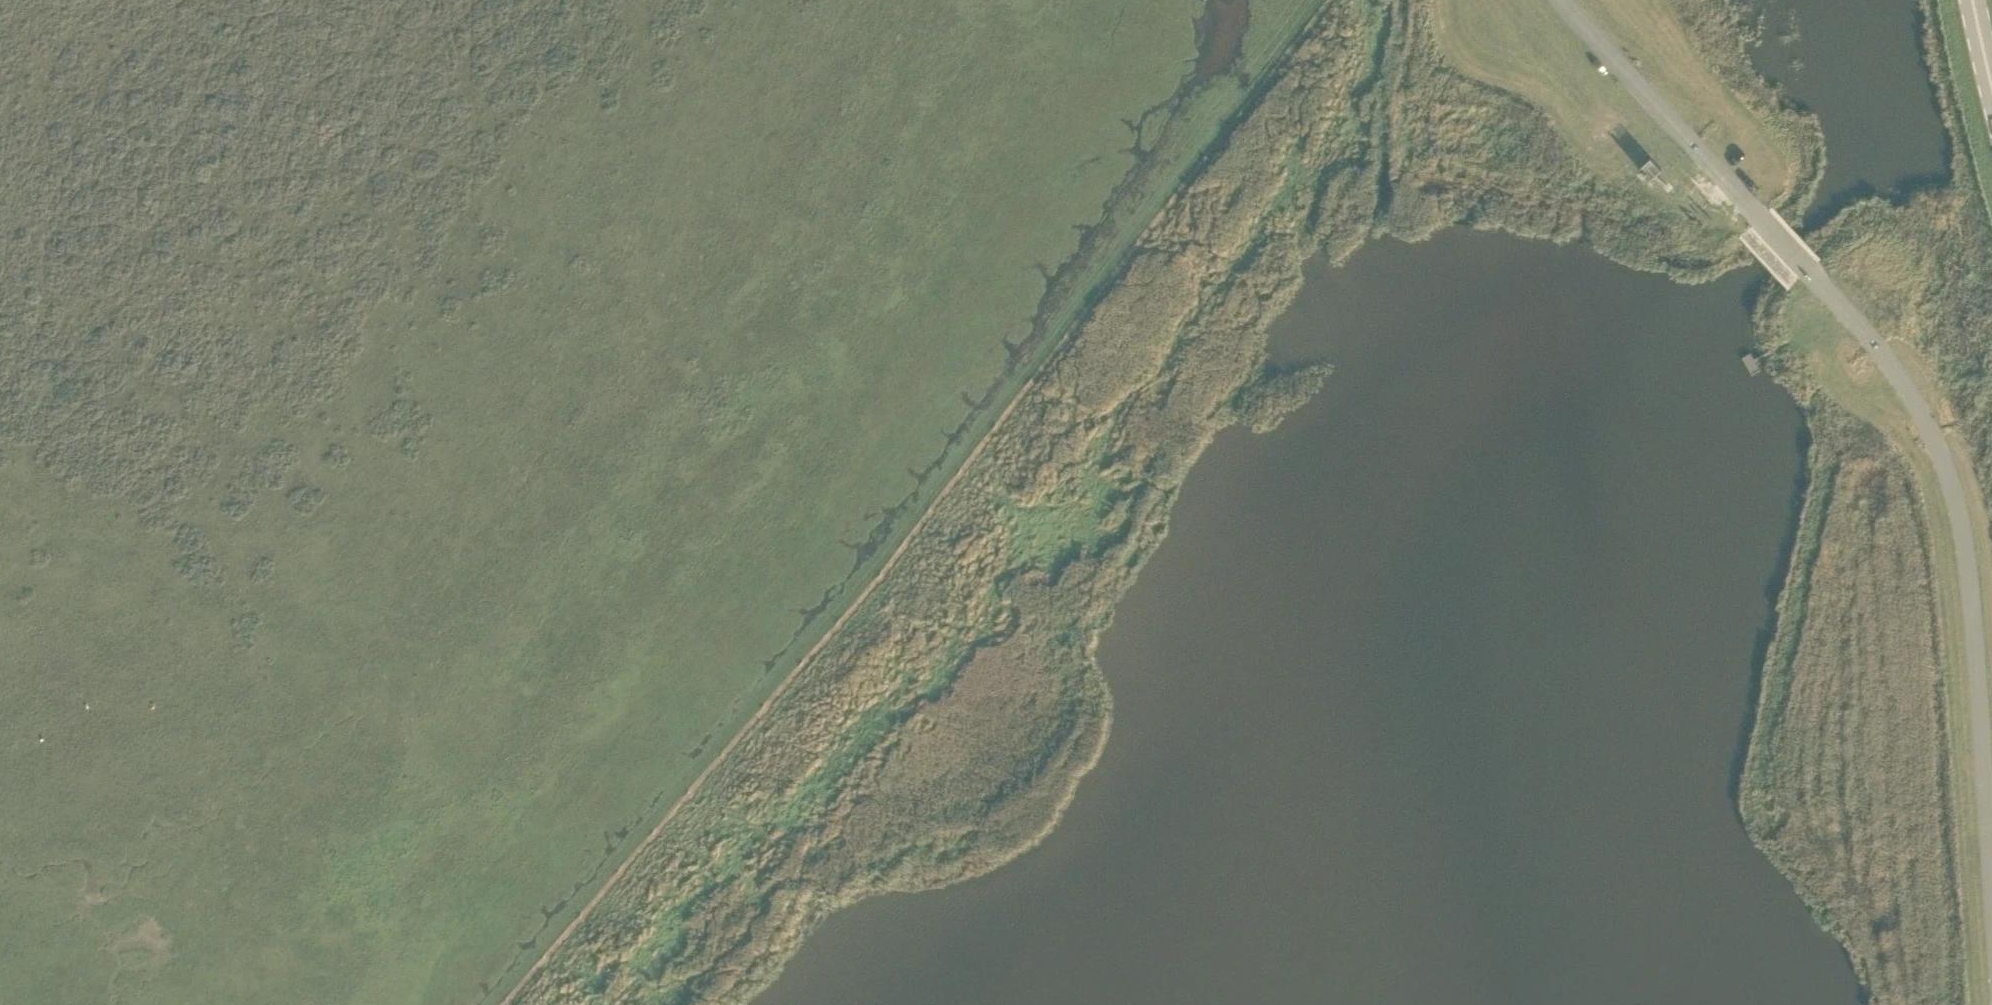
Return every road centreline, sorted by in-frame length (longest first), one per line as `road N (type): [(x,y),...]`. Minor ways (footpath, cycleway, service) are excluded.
road 1 (unclassified): [(1991,899),(1967,555),(1931,431),(1886,354),(1557,0)]

